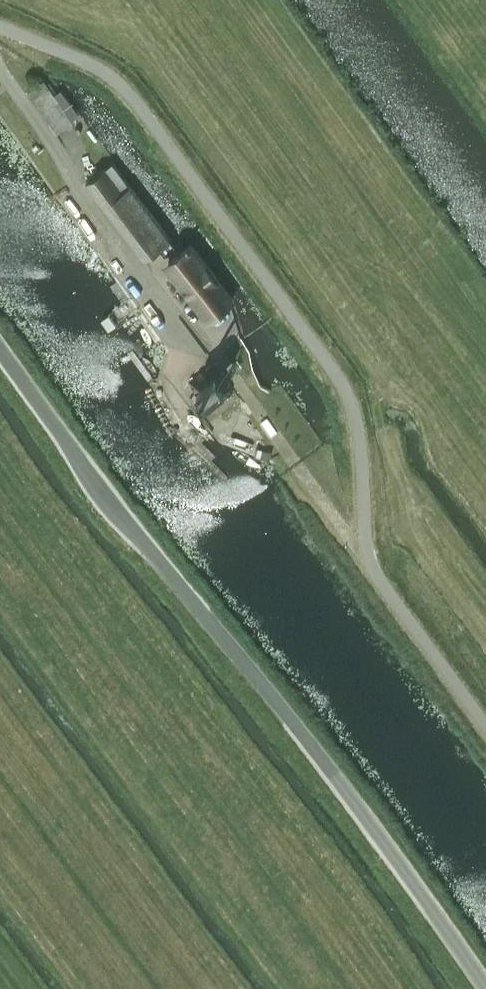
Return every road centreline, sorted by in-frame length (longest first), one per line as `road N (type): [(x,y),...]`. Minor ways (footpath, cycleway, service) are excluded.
road 1 (unclassified): [(485,726),(366,562),(359,434),(336,372),(120,86),(85,60),(0,26)]
road 2 (tertiary): [(483,988),(268,693),(127,525),(0,350)]

